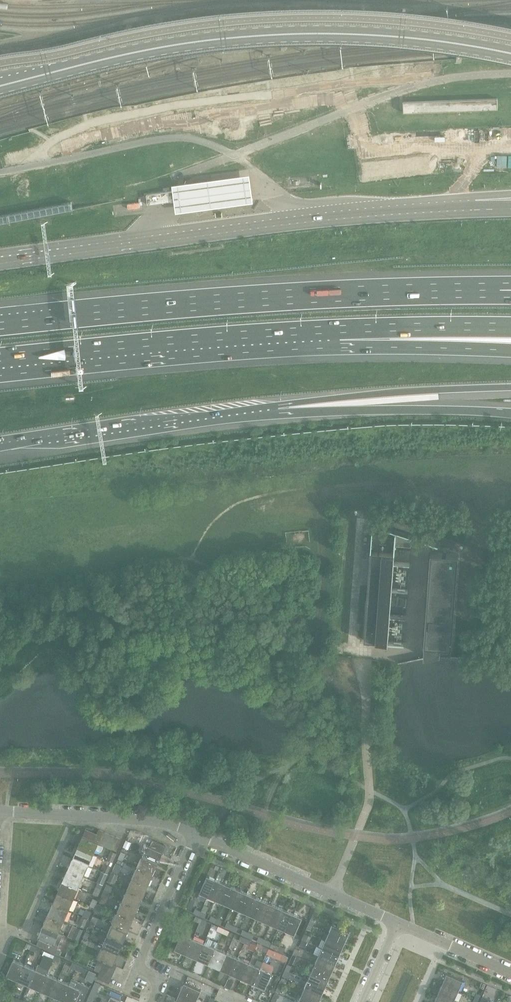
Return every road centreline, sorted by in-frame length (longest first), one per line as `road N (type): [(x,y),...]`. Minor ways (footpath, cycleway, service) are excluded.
road 1 (tertiary): [(0,82),(124,51),(277,31),(430,36),(510,51)]
road 2 (secondary): [(476,205),(293,220),(0,261)]
road 3 (motorway): [(447,289),(269,296),(0,325)]
road 4 (motorway): [(0,367),(337,339)]
road 5 (secondary): [(0,443),(269,407)]
road 6 (motorway): [(269,407),(510,388)]
road 7 (secondary): [(269,407),(510,414)]
road 8 (tertiary): [(397,923),(195,834)]
road 9 (tertiary): [(195,834),(161,821),(0,812)]
road 10 (residential): [(151,1001),(160,980),(137,970),(195,834)]
road 11 (motorway): [(337,339),(510,349)]
road 12 (motorway): [(337,339),(510,335)]

